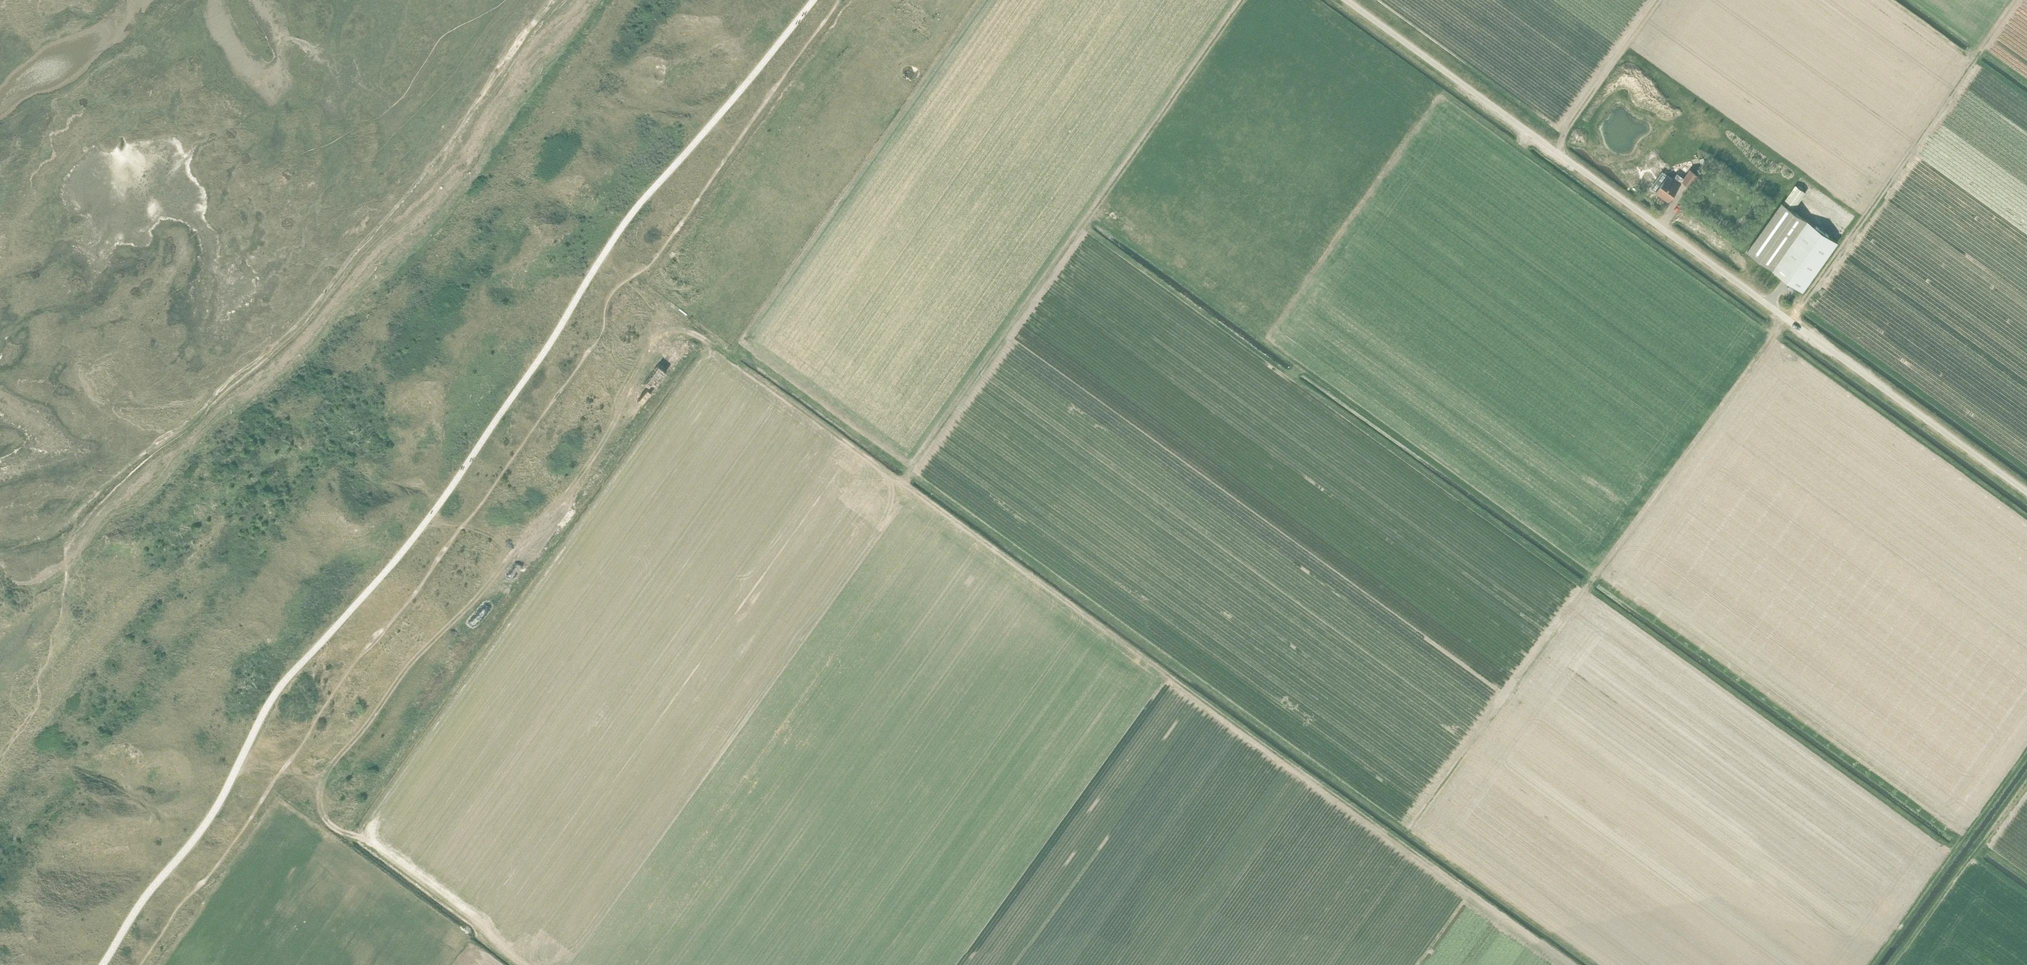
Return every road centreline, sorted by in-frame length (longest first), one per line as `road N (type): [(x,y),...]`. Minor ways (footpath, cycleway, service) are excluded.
road 1 (unclassified): [(2026,492),(1346,0)]

